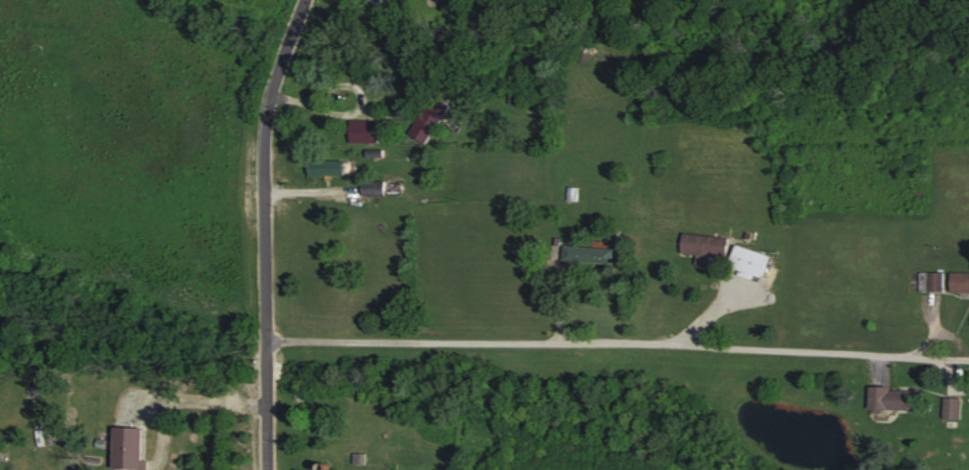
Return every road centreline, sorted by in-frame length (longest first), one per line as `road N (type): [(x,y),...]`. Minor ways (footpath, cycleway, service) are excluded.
road 1 (residential): [(268,337),(968,361)]
road 2 (residential): [(269,469),(264,153),(273,91),(308,0)]

